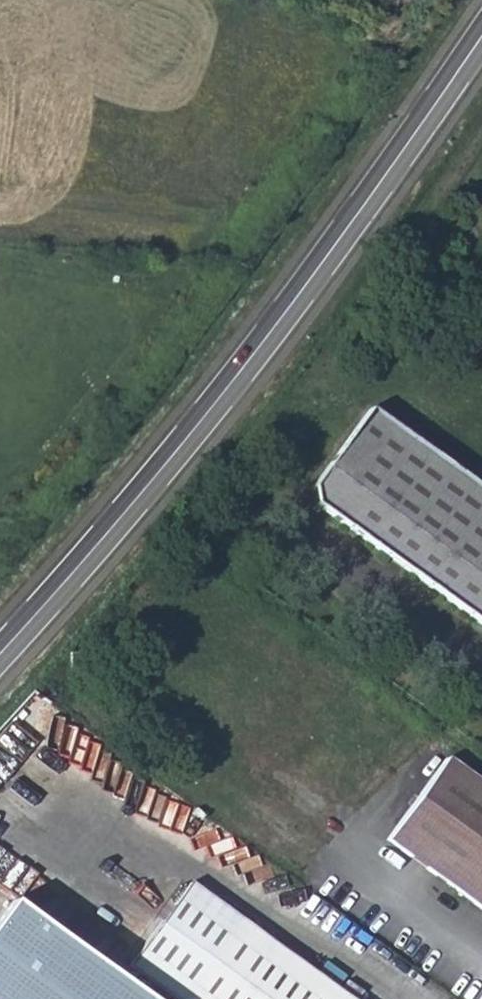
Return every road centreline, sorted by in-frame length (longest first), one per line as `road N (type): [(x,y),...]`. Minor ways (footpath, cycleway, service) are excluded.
road 1 (secondary): [(0,652),(236,374),(481,36)]

